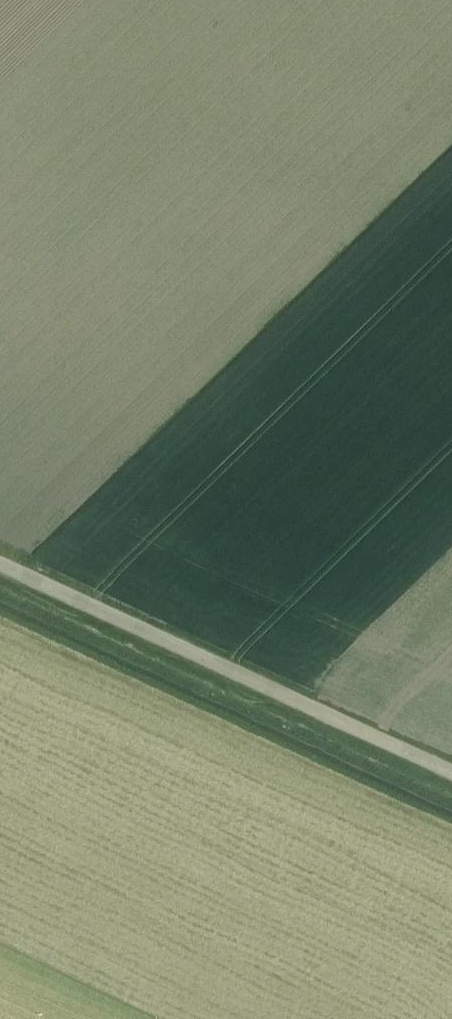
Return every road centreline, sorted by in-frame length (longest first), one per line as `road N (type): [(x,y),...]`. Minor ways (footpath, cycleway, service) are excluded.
road 1 (unclassified): [(451,774),(0,565)]

